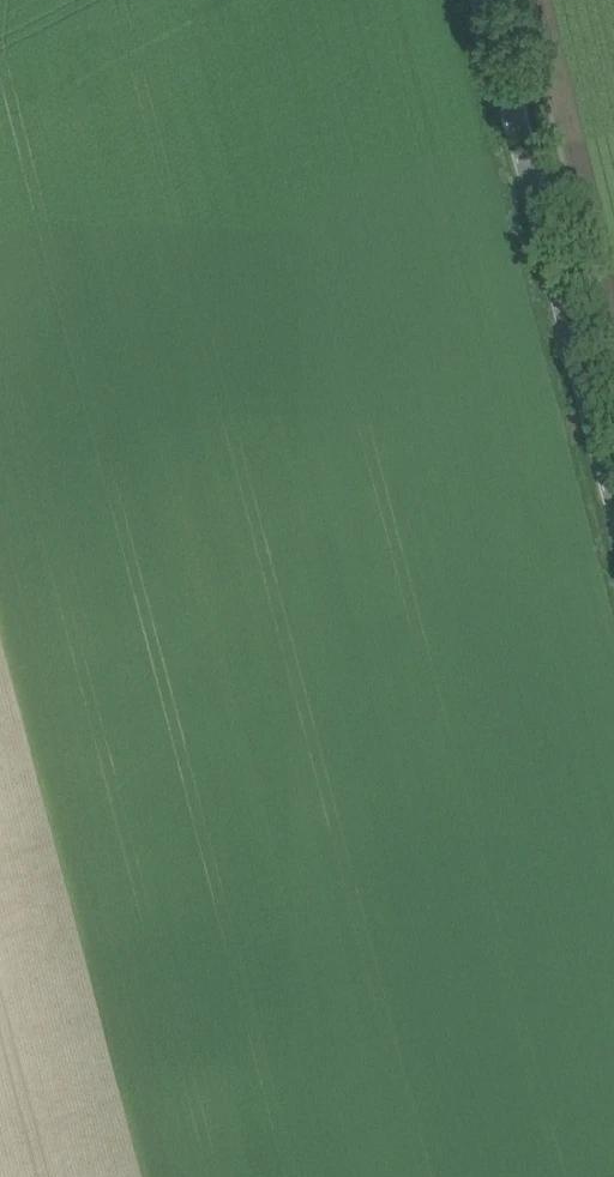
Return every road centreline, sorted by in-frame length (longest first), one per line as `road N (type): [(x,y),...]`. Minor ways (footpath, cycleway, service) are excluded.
road 1 (unclassified): [(613,472),(486,0)]

